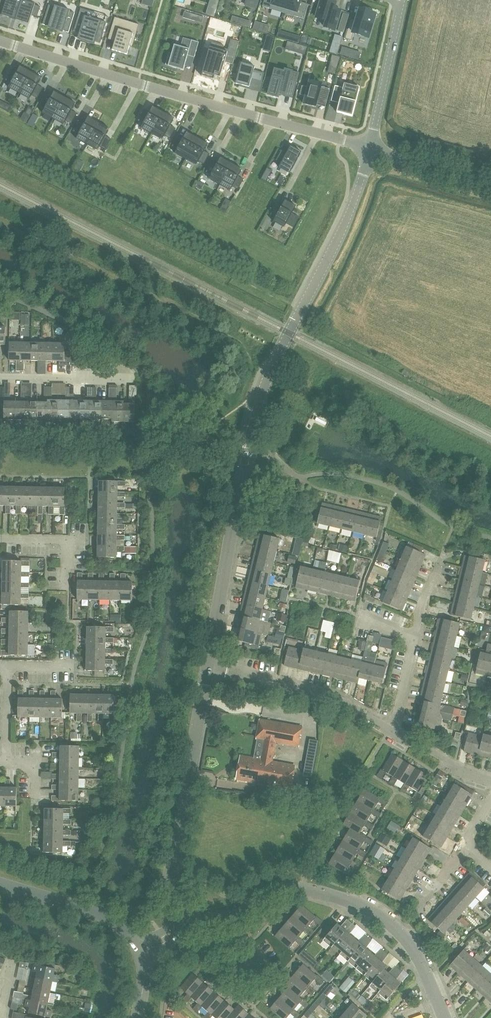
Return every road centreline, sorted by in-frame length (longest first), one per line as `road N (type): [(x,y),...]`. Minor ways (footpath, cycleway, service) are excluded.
road 1 (unclassified): [(208,669),(255,414),(357,200),(372,148)]
road 2 (residential): [(0,40),(372,148)]
road 3 (unclassified): [(439,1002),(401,931),(327,893),(284,888),(226,918),(192,919)]
road 4 (unclassified): [(192,919),(174,873),(208,669)]
road 5 (residential): [(393,730),(334,695),(208,669)]
road 6 (unclassified): [(146,951),(103,915),(0,884)]
road 7 (residential): [(372,148),(403,1)]
road 8 (residential): [(0,378),(132,381)]
road 9 (unclassified): [(490,184),(372,148)]

